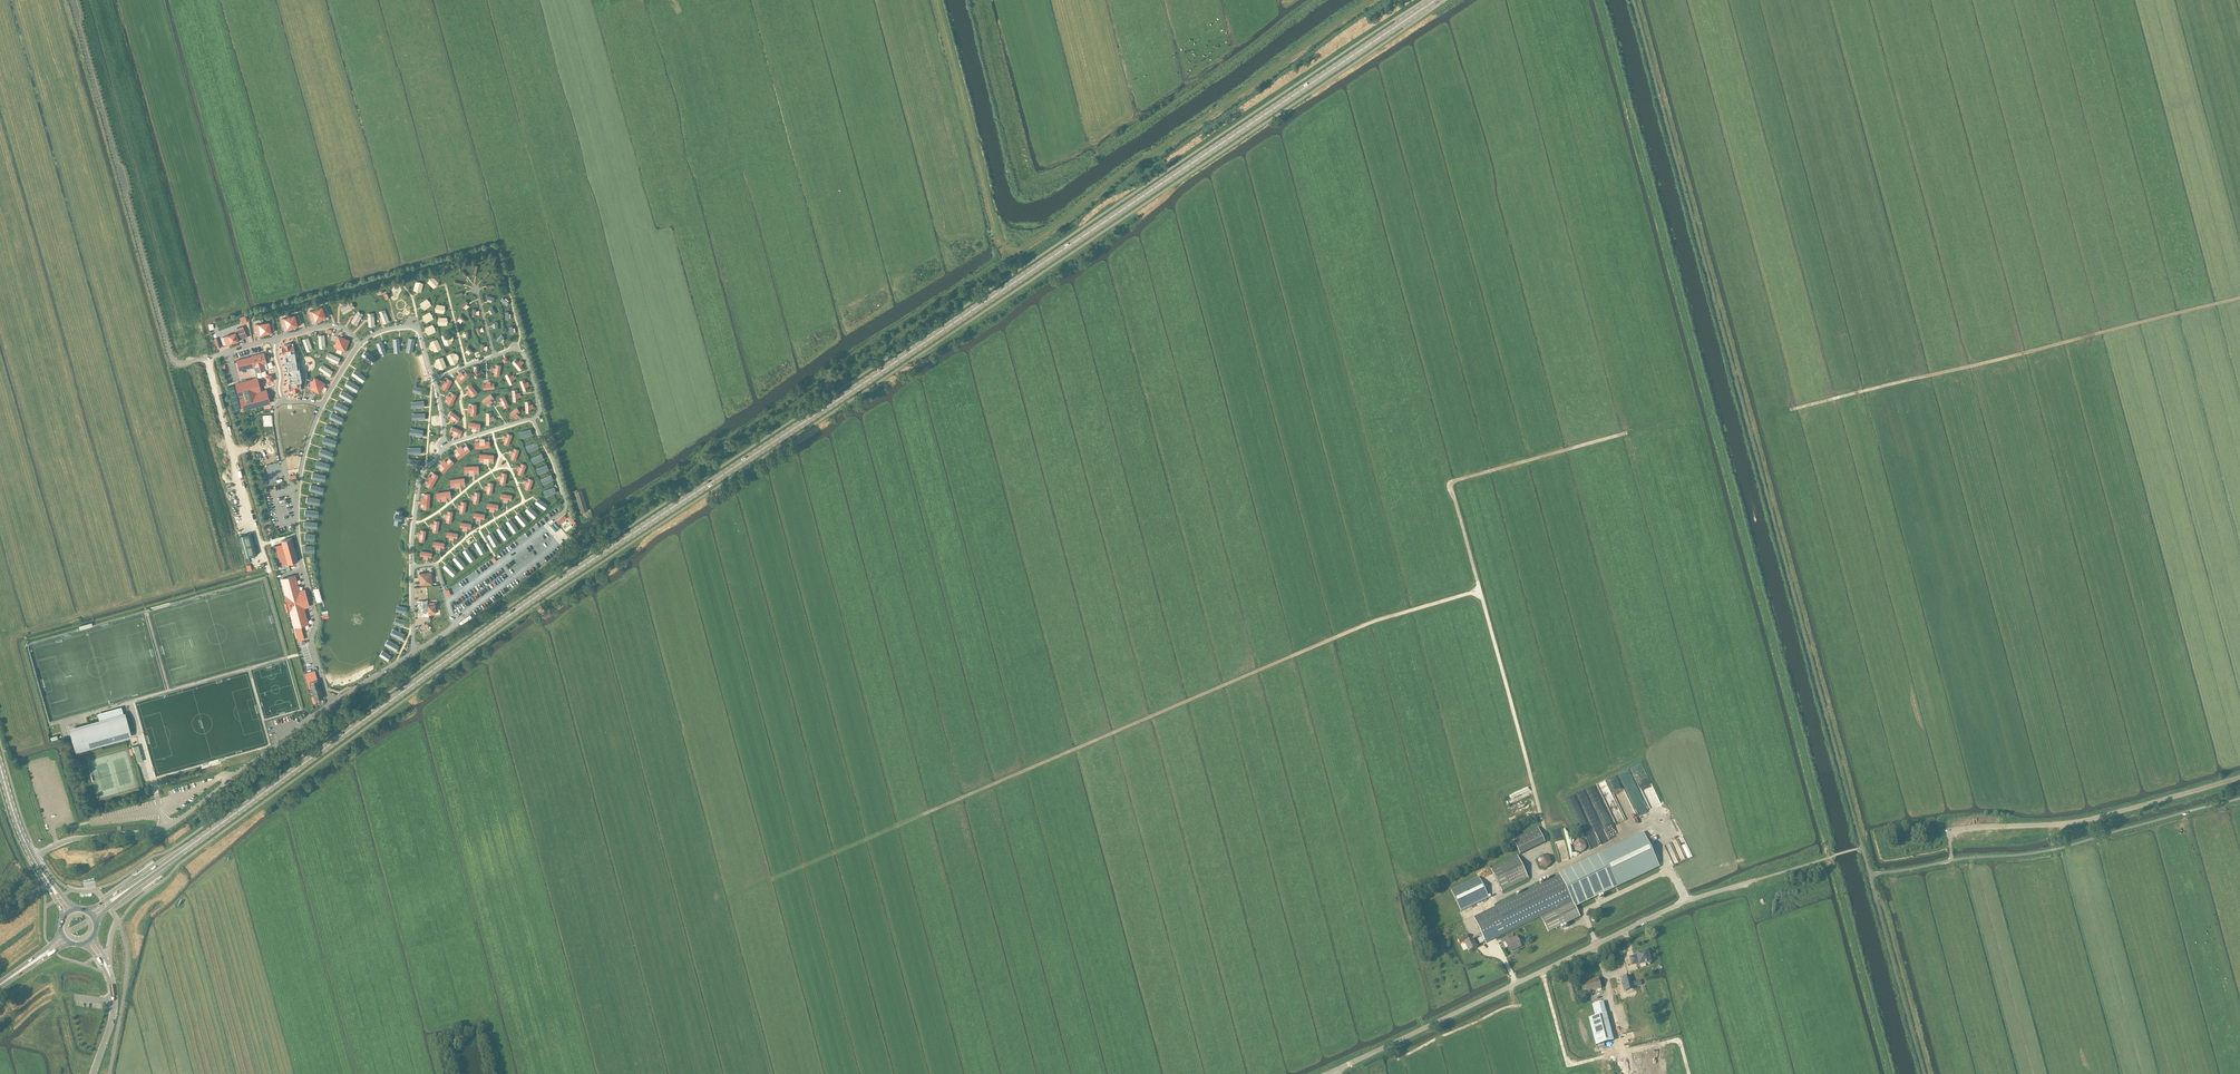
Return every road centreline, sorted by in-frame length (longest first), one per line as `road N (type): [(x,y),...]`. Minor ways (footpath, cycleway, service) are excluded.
road 1 (primary): [(137,883),(540,594),(1436,0)]
road 2 (track): [(1598,0),(1832,857)]
road 3 (track): [(555,542),(575,539),(1008,252)]
road 4 (unclassified): [(1331,1073),(1657,915),(1750,882)]
road 5 (track): [(1792,409),(2239,299)]
road 6 (track): [(1008,252),(1373,0)]
road 7 (unclassified): [(33,857),(77,839),(166,827),(321,713)]
road 8 (unclassified): [(1951,861),(1949,831),(2075,822),(2239,777)]
road 9 (track): [(251,345),(249,319),(484,253),(494,255),(509,294)]
road 10 (track): [(1832,857),(1888,1073)]
road 11 (track): [(0,627),(23,631),(180,588)]
road 12 (tertiary): [(94,1073),(114,1002),(90,941)]

